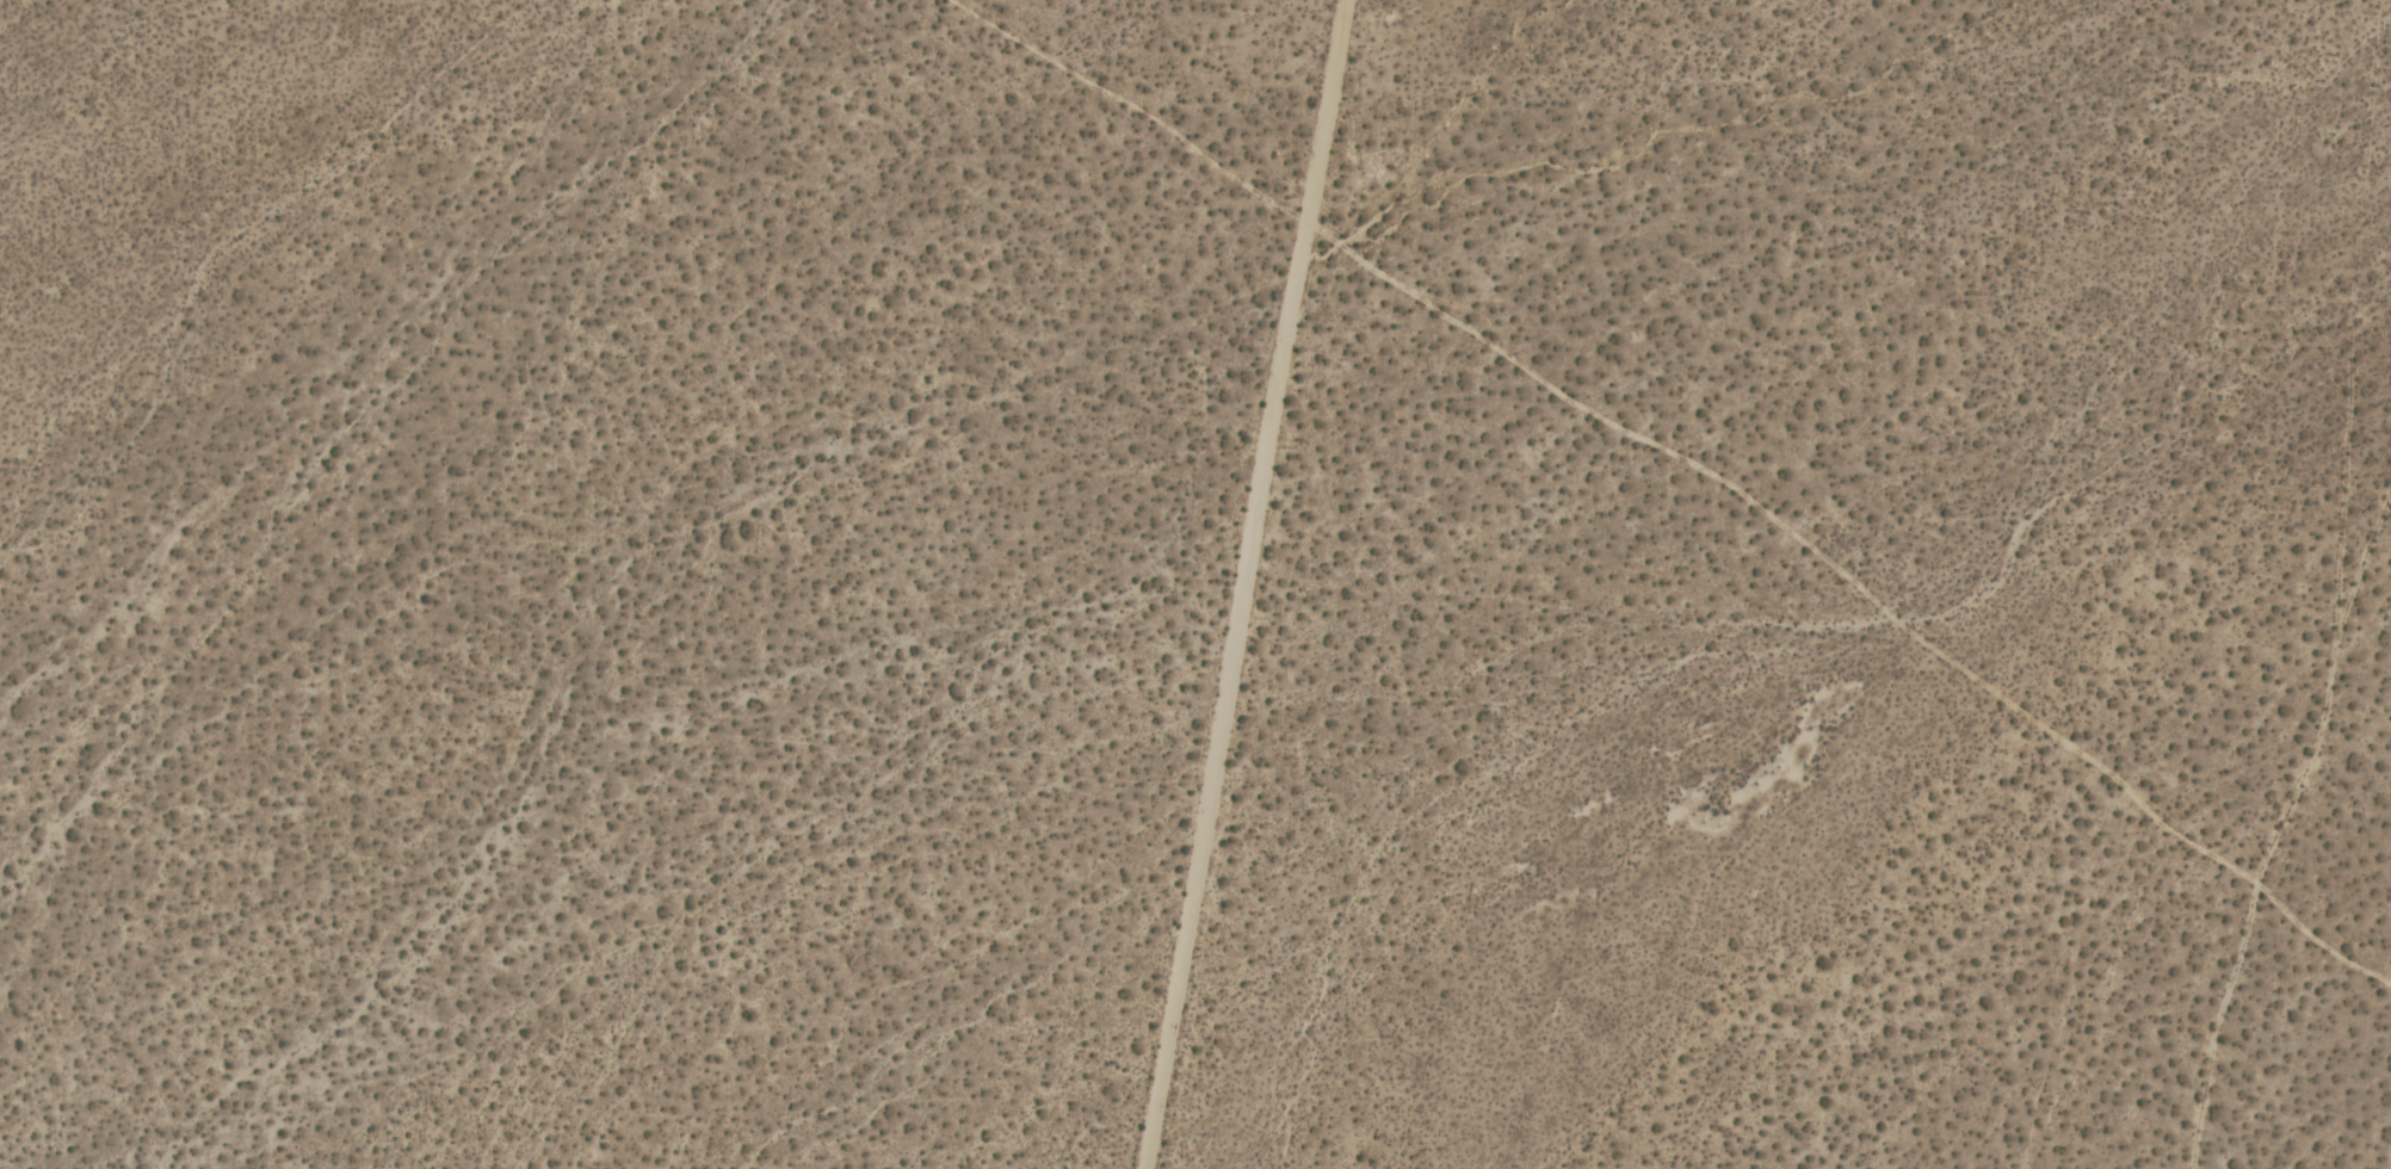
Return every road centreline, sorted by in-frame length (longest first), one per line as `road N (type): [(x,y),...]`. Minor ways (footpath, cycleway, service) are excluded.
road 1 (track): [(1140,1168),(1342,0)]

